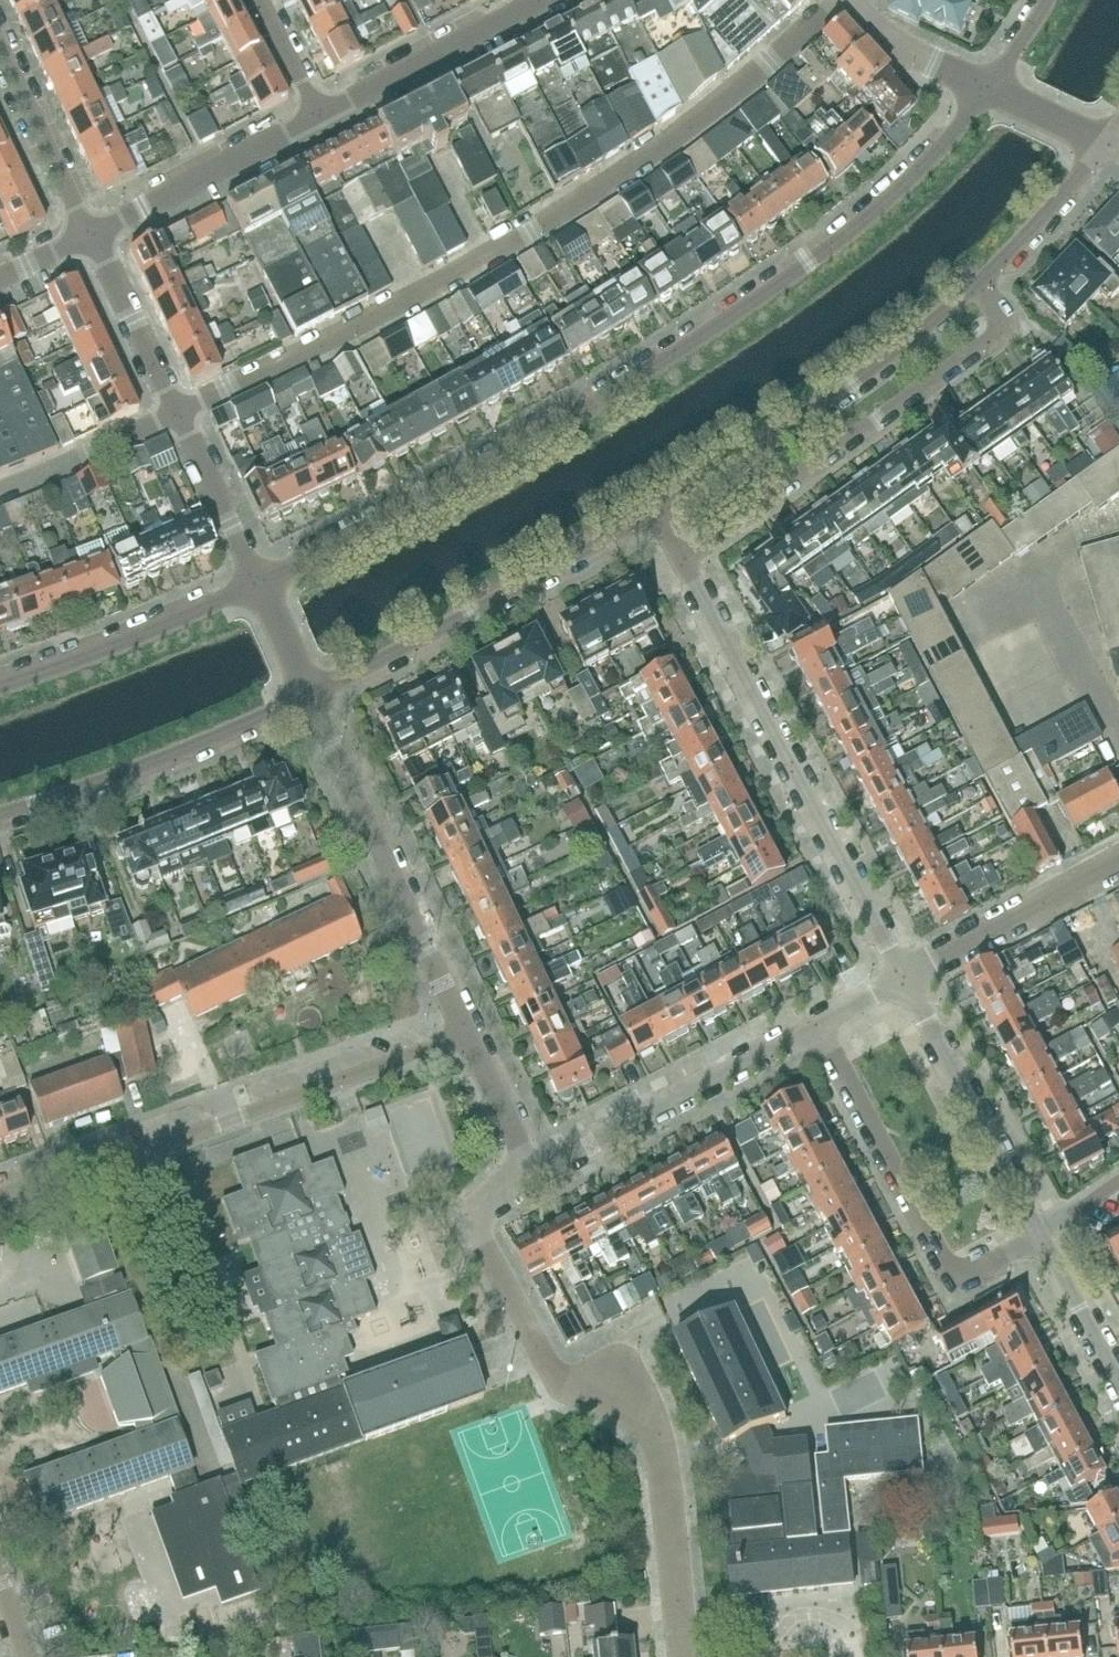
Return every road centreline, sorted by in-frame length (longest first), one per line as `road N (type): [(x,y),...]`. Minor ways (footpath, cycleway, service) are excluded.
road 1 (residential): [(986,88),(930,164),(772,291),(587,402),(257,580)]
road 2 (residential): [(177,413),(530,231),(669,142),(836,0)]
road 3 (residential): [(685,1656),(652,1429),(620,1384),(563,1381),(548,1369),(486,1247),(481,1217),(492,1197),(534,1171)]
road 4 (residential): [(657,510),(905,354),(1009,265),(1108,142)]
road 5 (residential): [(909,976),(657,510)]
road 6 (residential): [(458,1015),(0,1187)]
road 7 (residential): [(308,698),(657,510)]
road 8 (residential): [(1050,1233),(968,1276),(942,1268),(811,1029)]
road 9 (residential): [(458,1015),(308,698)]
road 10 (residential): [(0,817),(308,698)]
road 11 (residential): [(534,1171),(811,1029)]
road 12 (residential): [(1050,1233),(909,976)]
road 13 (residential): [(257,580),(0,688)]
road 14 (residential): [(89,234),(318,117)]
road 15 (residential): [(909,976),(1118,861)]
road 16 (residential): [(318,117),(525,0)]
road 17 (residential): [(89,234),(0,42)]
road 18 (residential): [(177,413),(89,234)]
road 19 (residential): [(0,490),(177,413)]
road 20 (residential): [(257,580),(177,413)]
road 21 (residential): [(534,1171),(458,1015)]
road 22 (residential): [(986,88),(929,65),(881,32),(852,0)]
road 23 (residential): [(1118,1364),(1050,1233)]
road 24 (residential): [(1108,142),(986,88)]
road 25 (residential): [(257,0),(318,117)]
road 26 (residential): [(308,698),(257,580)]

